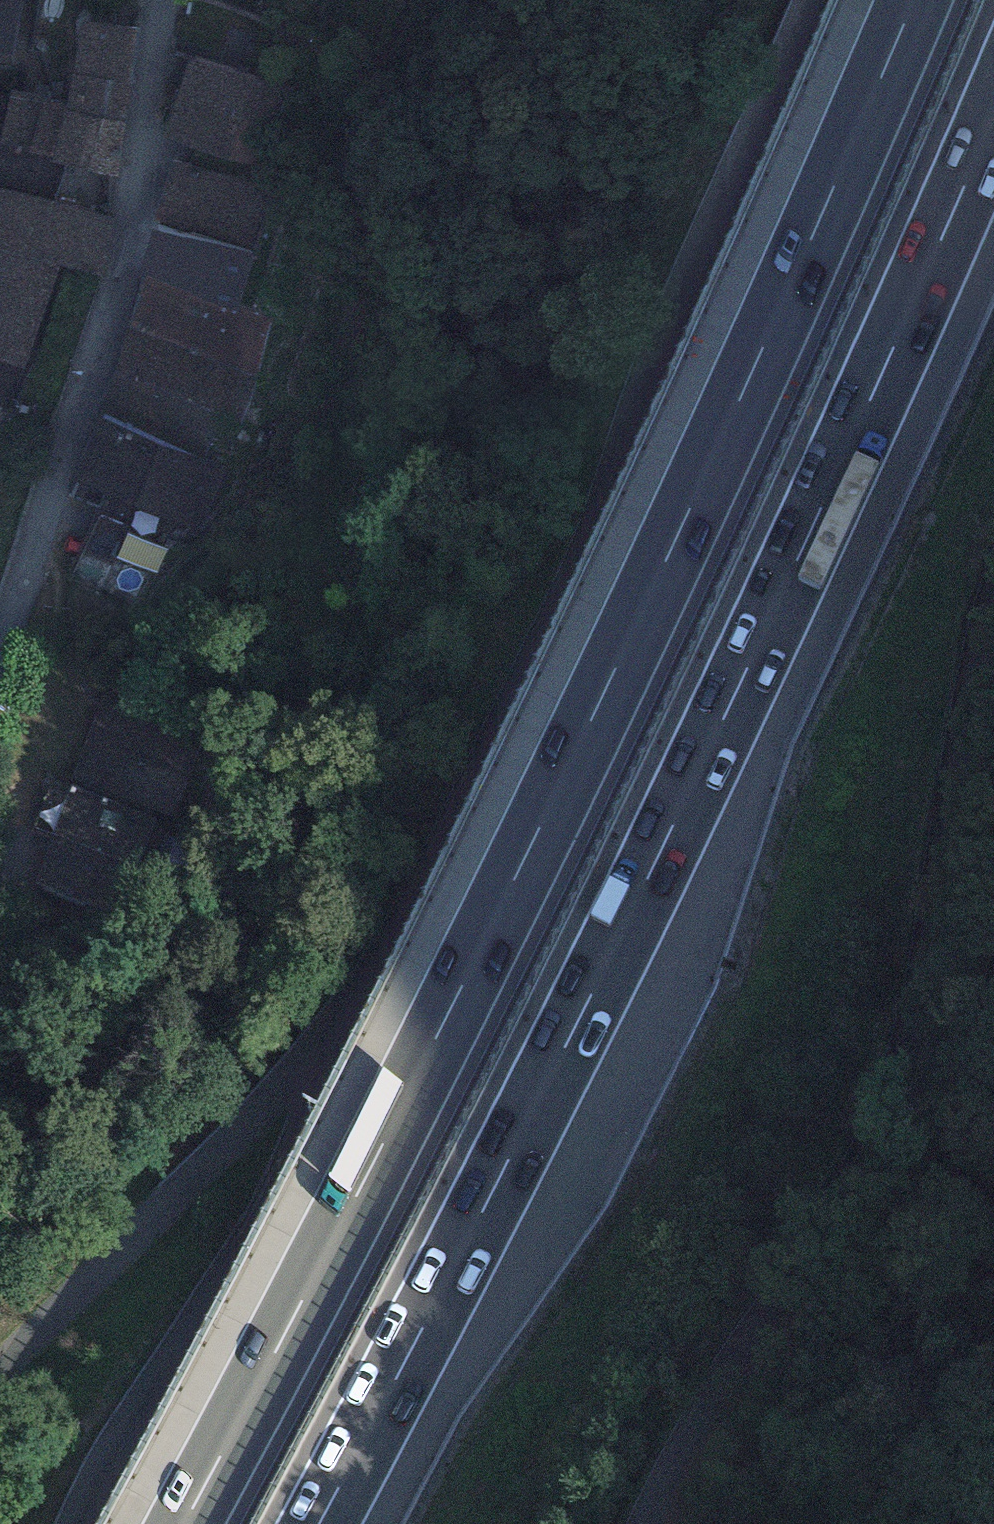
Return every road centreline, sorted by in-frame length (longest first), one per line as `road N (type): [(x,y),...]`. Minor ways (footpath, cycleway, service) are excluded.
road 1 (motorway): [(915,0),(740,405),(534,845),(187,1523)]
road 2 (motorway): [(319,1523),(647,883),(993,118)]
road 3 (track): [(641,1523),(719,1385),(825,1230),(889,1101),(993,604)]
road 4 (residential): [(0,642),(123,291),(166,0)]
road 5 (track): [(87,1523),(114,1460),(257,1245),(338,1078),(354,996)]

